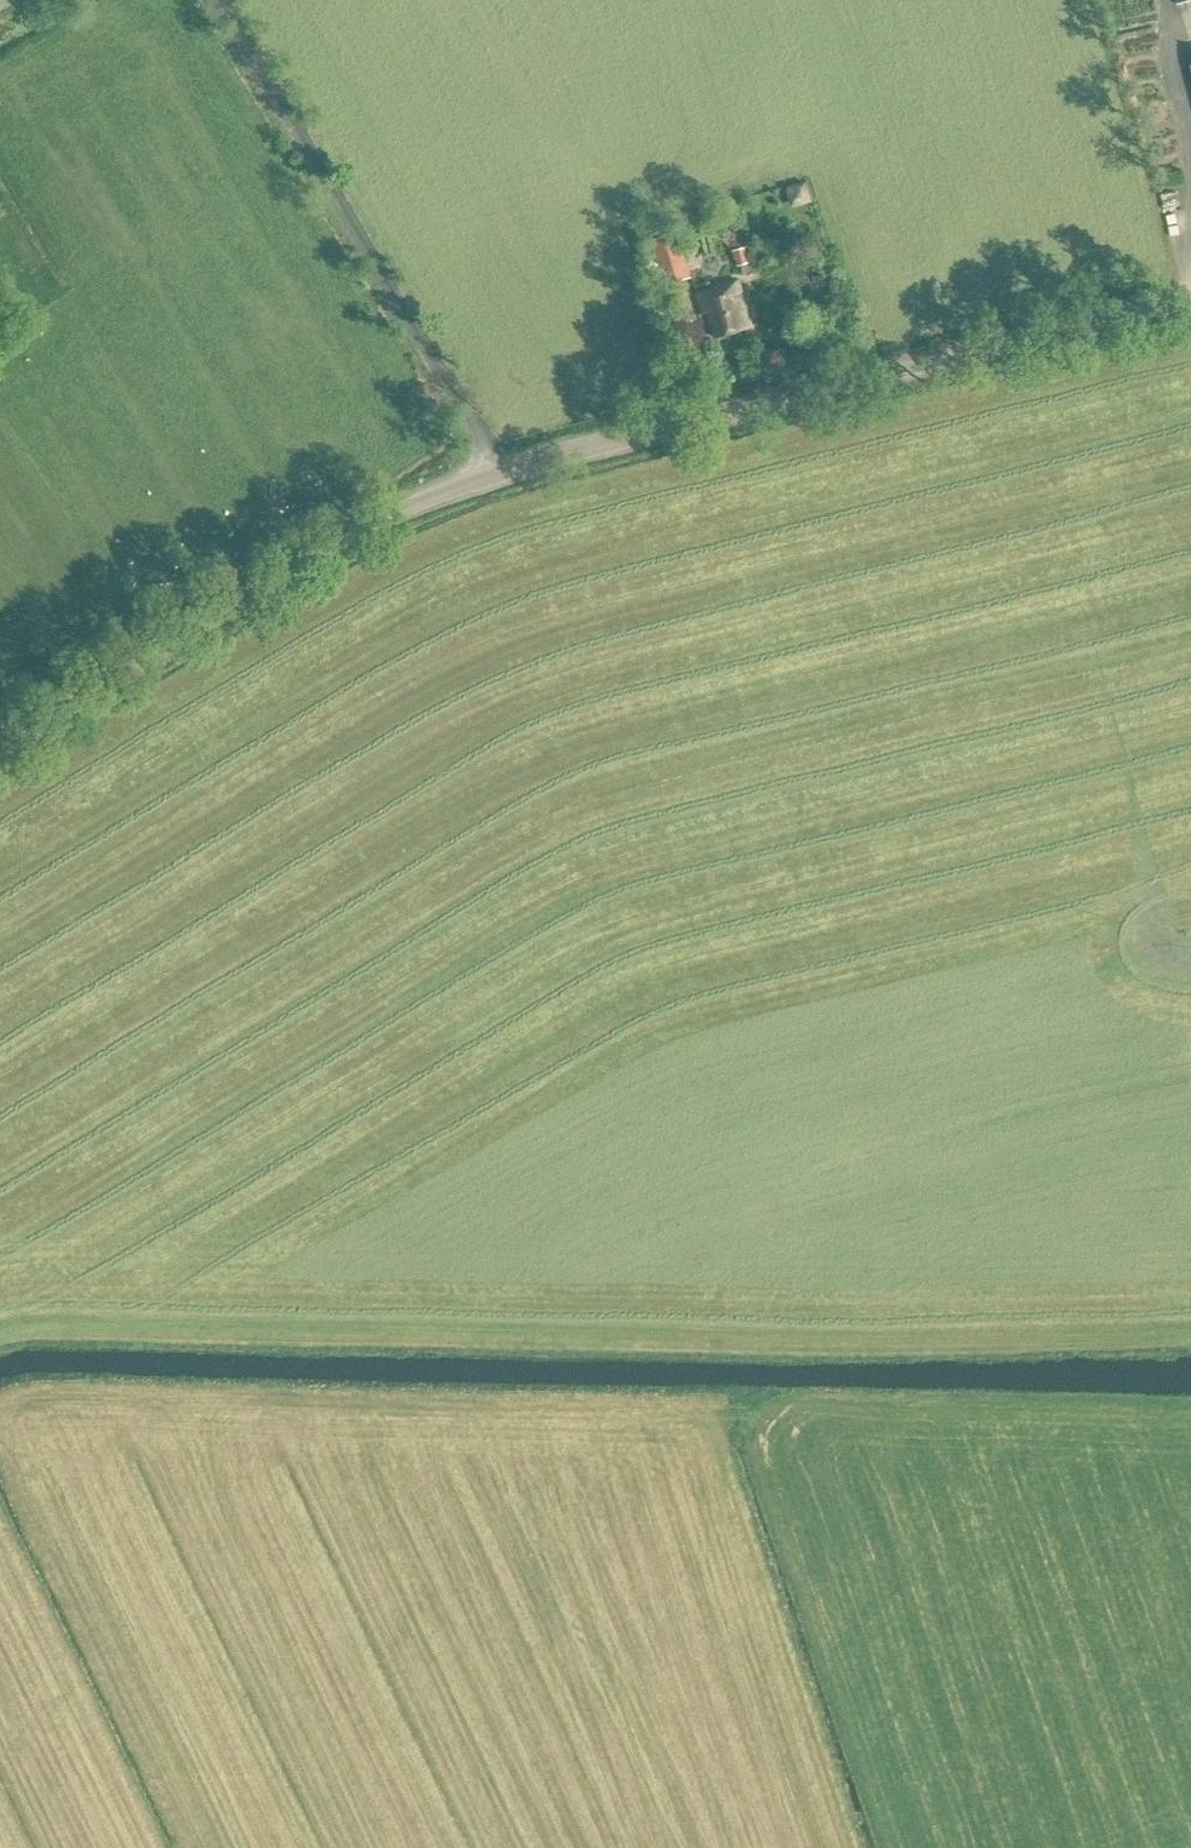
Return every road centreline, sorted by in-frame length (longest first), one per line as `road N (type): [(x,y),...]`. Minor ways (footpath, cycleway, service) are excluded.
road 1 (unclassified): [(0,748),(375,522),(496,470),(1190,296)]

